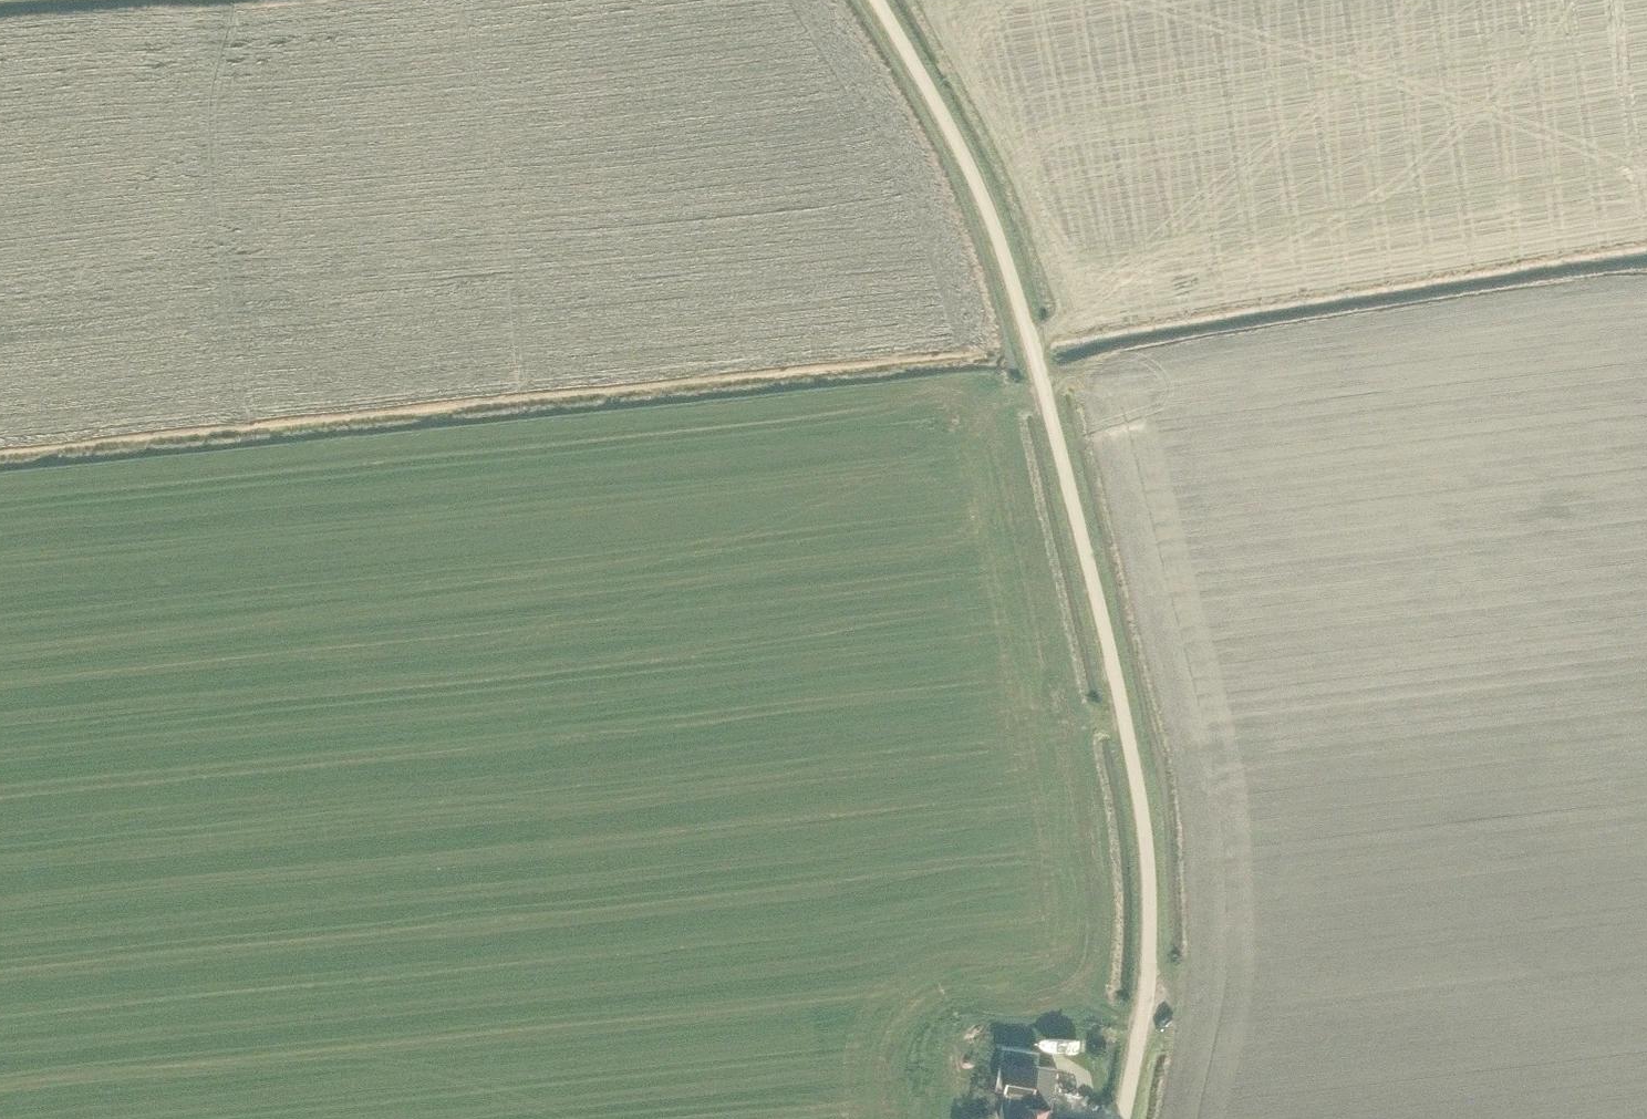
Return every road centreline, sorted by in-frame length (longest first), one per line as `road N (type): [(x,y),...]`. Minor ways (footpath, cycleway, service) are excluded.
road 1 (unclassified): [(1124,1118),(1150,890),(1122,707),(1009,259),(977,180),(880,0)]

